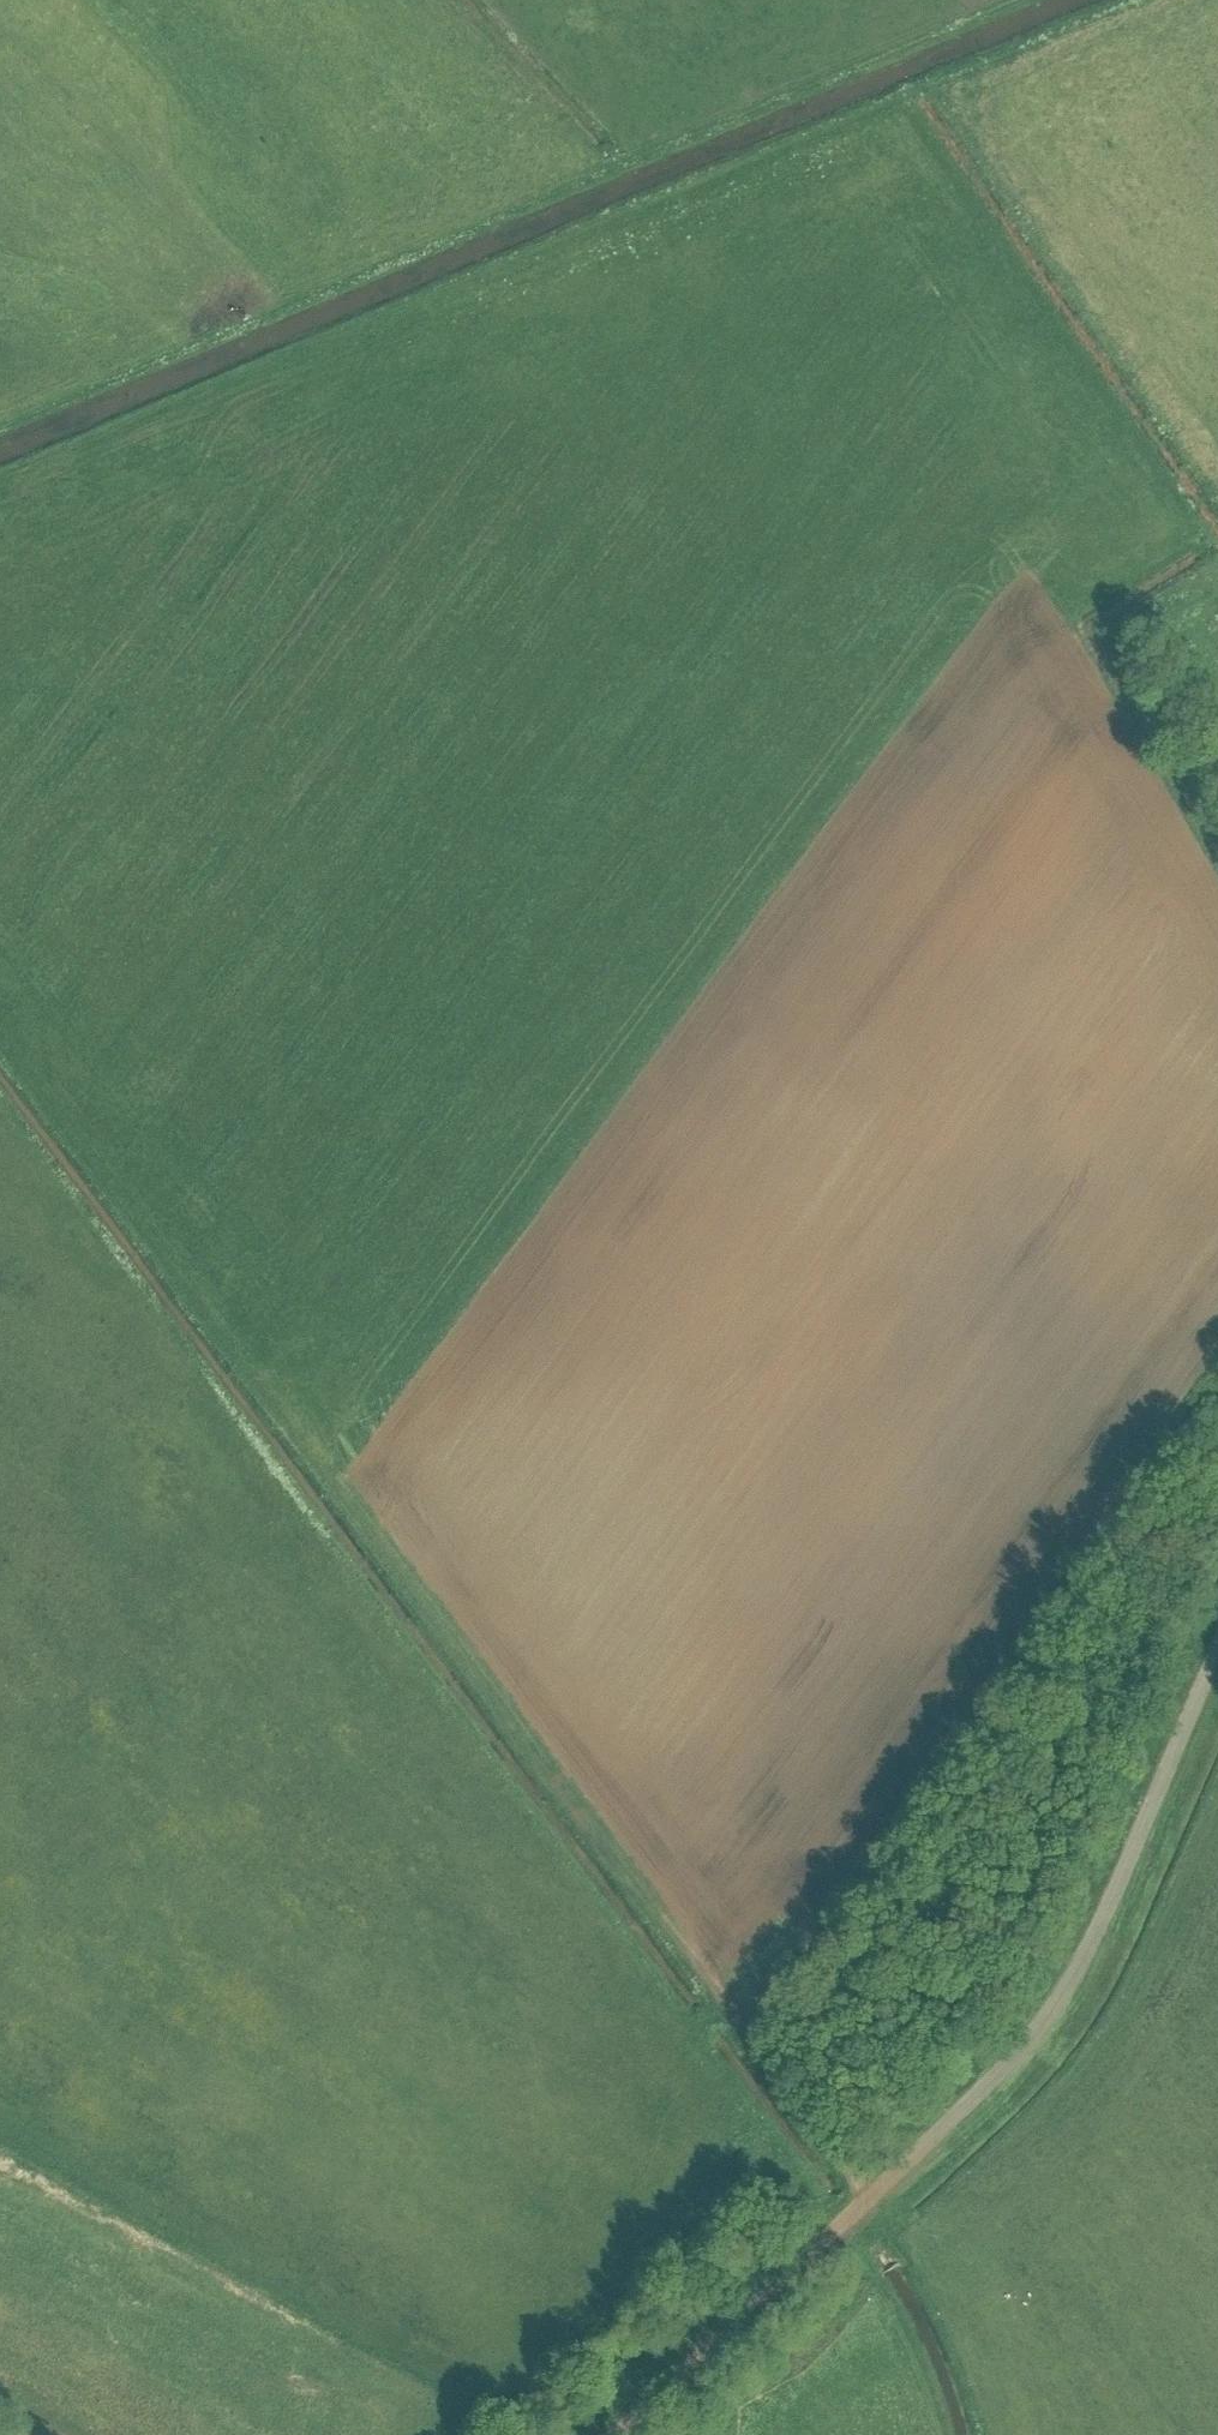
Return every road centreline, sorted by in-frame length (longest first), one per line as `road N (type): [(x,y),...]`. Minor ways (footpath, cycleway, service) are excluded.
road 1 (unclassified): [(620,2434),(1008,2066),(1050,2013),(1084,1961),(1217,1653)]

